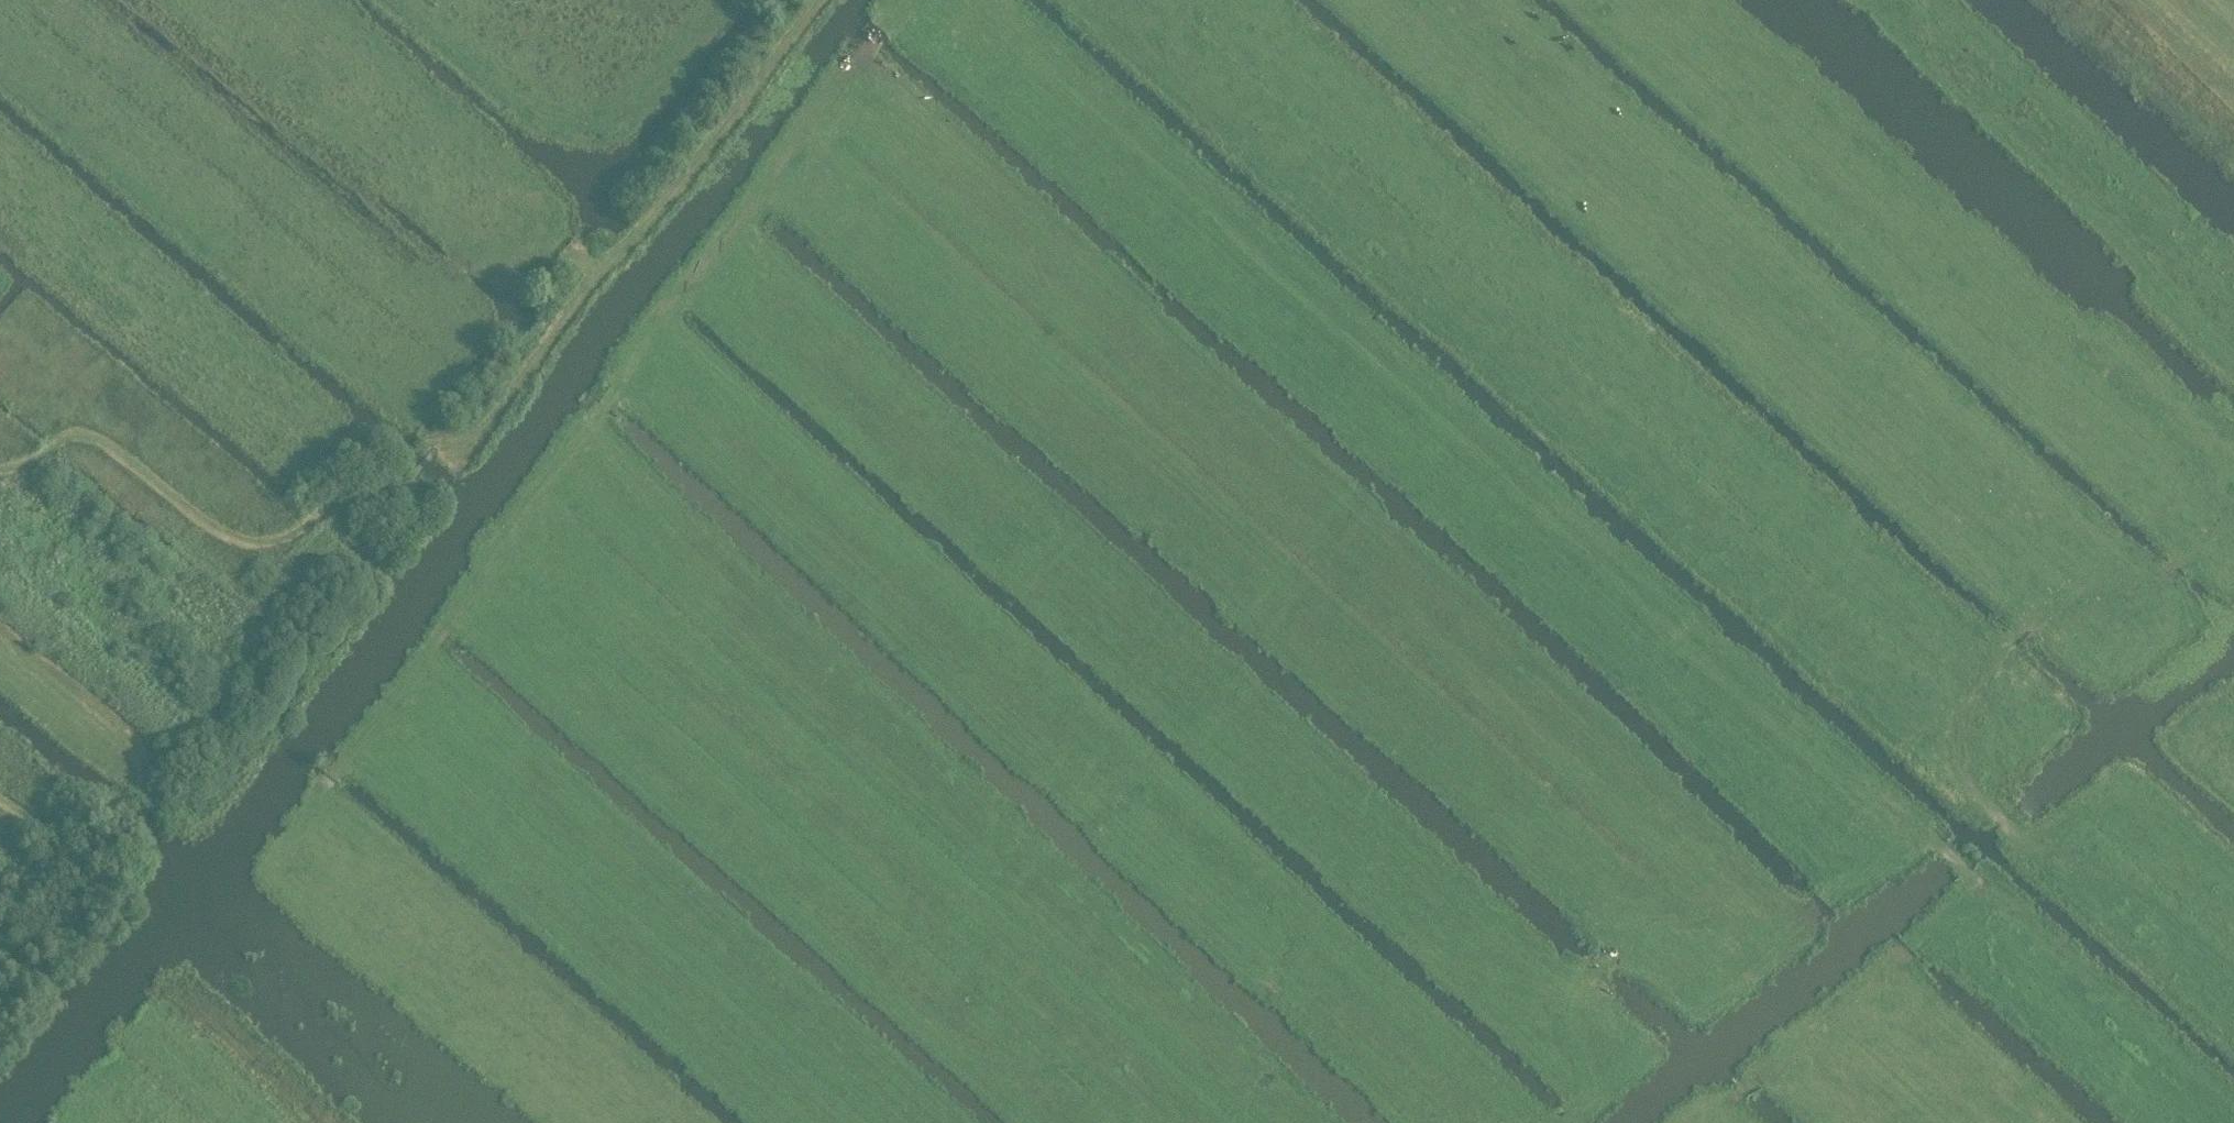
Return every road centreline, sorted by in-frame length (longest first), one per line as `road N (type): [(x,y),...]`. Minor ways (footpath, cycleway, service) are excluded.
road 1 (track): [(908,0),(320,797),(421,880)]
road 2 (track): [(824,0),(658,213),(594,276),(501,414),(477,436),(442,444)]
road 3 (track): [(493,198),(603,267)]

